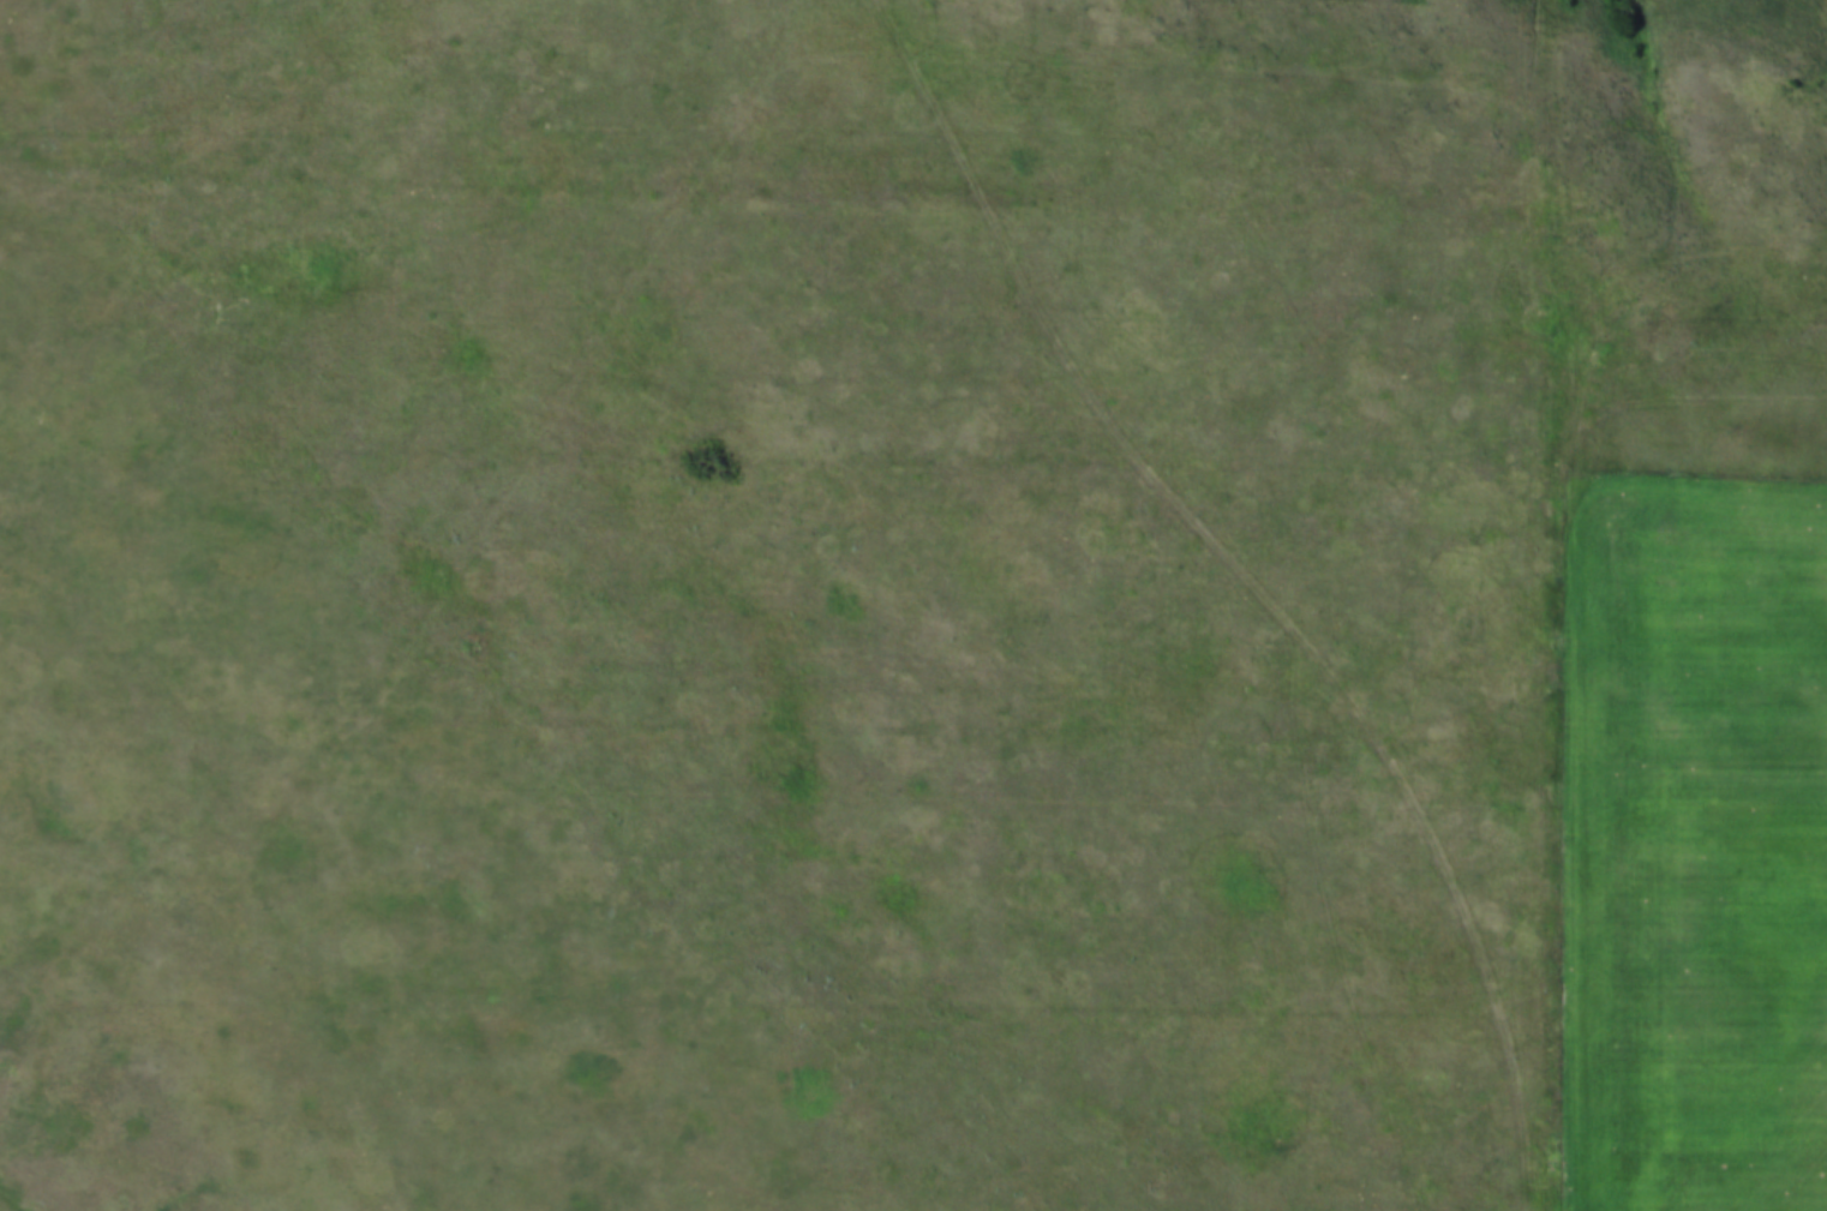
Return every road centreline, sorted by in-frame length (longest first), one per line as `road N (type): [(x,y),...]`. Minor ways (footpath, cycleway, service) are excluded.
road 1 (track): [(1582,1210),(1563,476),(1576,443),(1631,398),(1826,398)]

